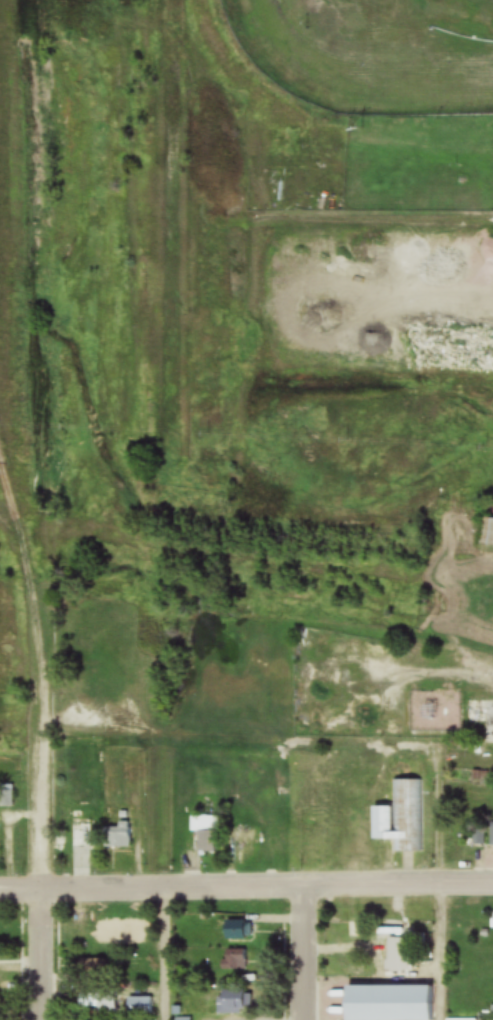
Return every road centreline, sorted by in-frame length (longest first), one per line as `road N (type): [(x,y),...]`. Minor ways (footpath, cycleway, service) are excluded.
road 1 (residential): [(492,881),(0,888)]
road 2 (residential): [(37,888),(33,599)]
road 3 (residential): [(304,1019),(304,884)]
road 4 (residential): [(35,1019),(37,888)]

